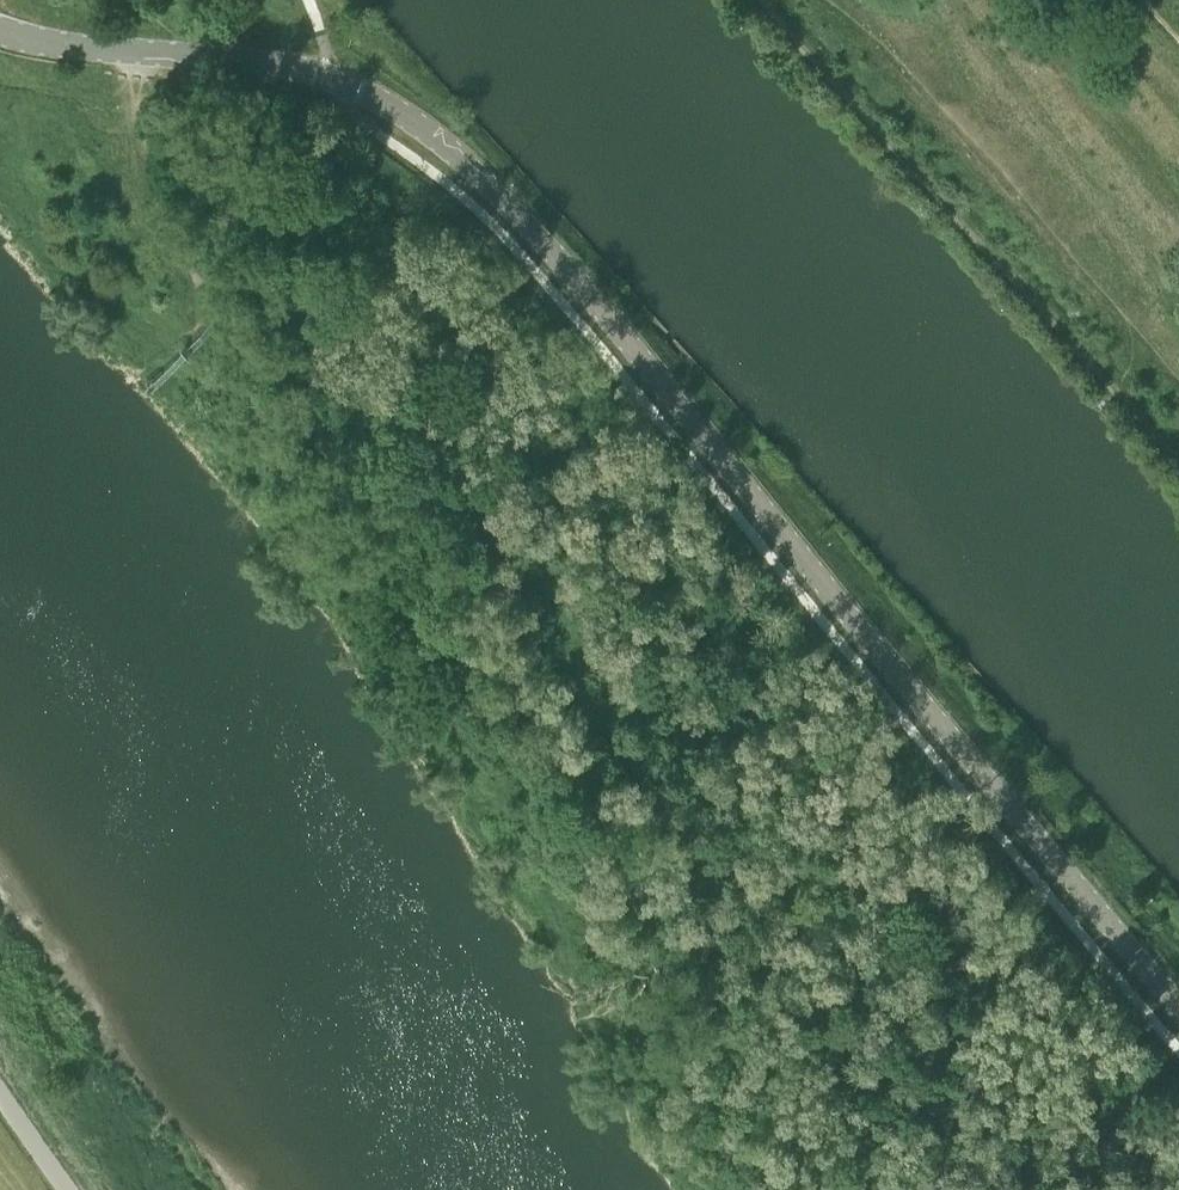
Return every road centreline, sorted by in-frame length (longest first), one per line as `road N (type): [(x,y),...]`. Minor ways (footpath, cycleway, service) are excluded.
road 1 (tertiary): [(1178,1008),(538,235),(434,132),(333,78),(51,37),(0,21)]
road 2 (unclassified): [(71,1189),(0,1090)]

